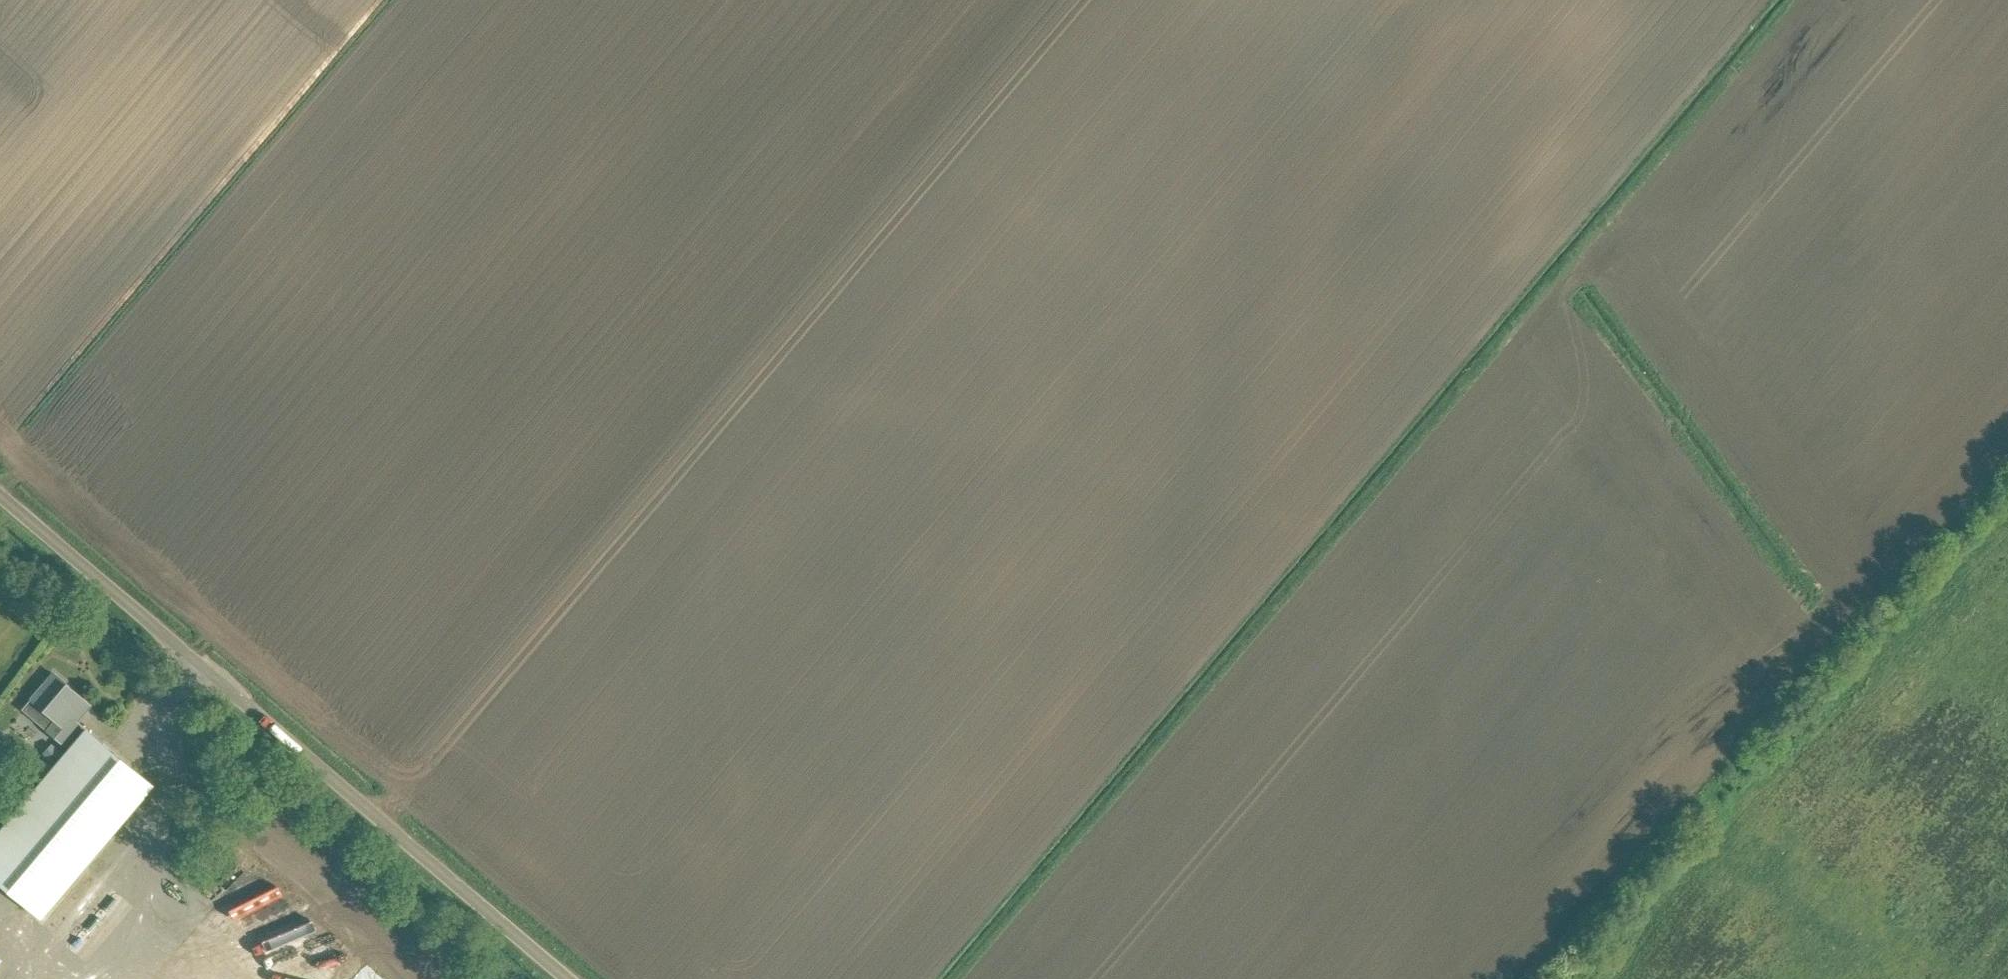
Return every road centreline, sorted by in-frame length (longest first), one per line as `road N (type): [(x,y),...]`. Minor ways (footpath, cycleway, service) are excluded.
road 1 (unclassified): [(569,978),(0,494)]

